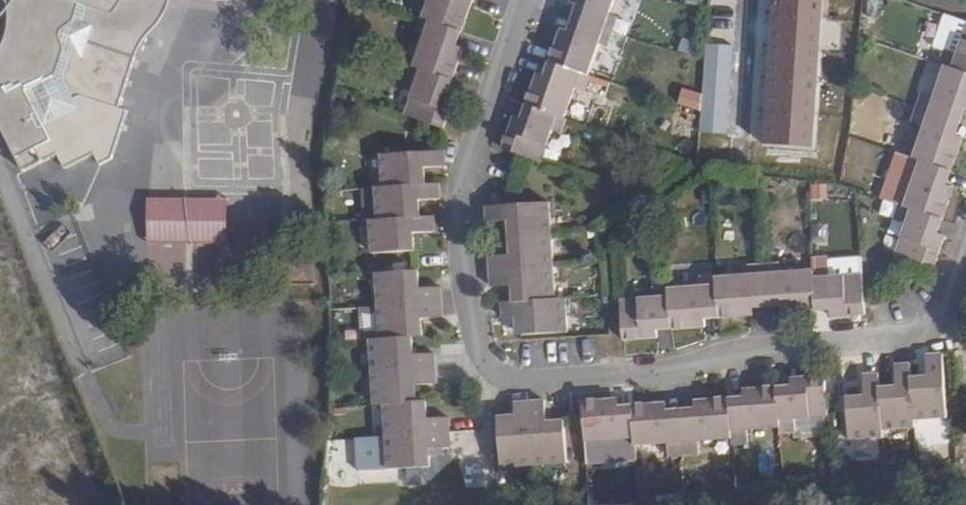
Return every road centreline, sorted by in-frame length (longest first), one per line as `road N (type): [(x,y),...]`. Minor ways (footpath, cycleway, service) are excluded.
road 1 (residential): [(524,0),(456,209),(477,348),(509,378),(555,381),(911,332),(945,311),(965,250)]

